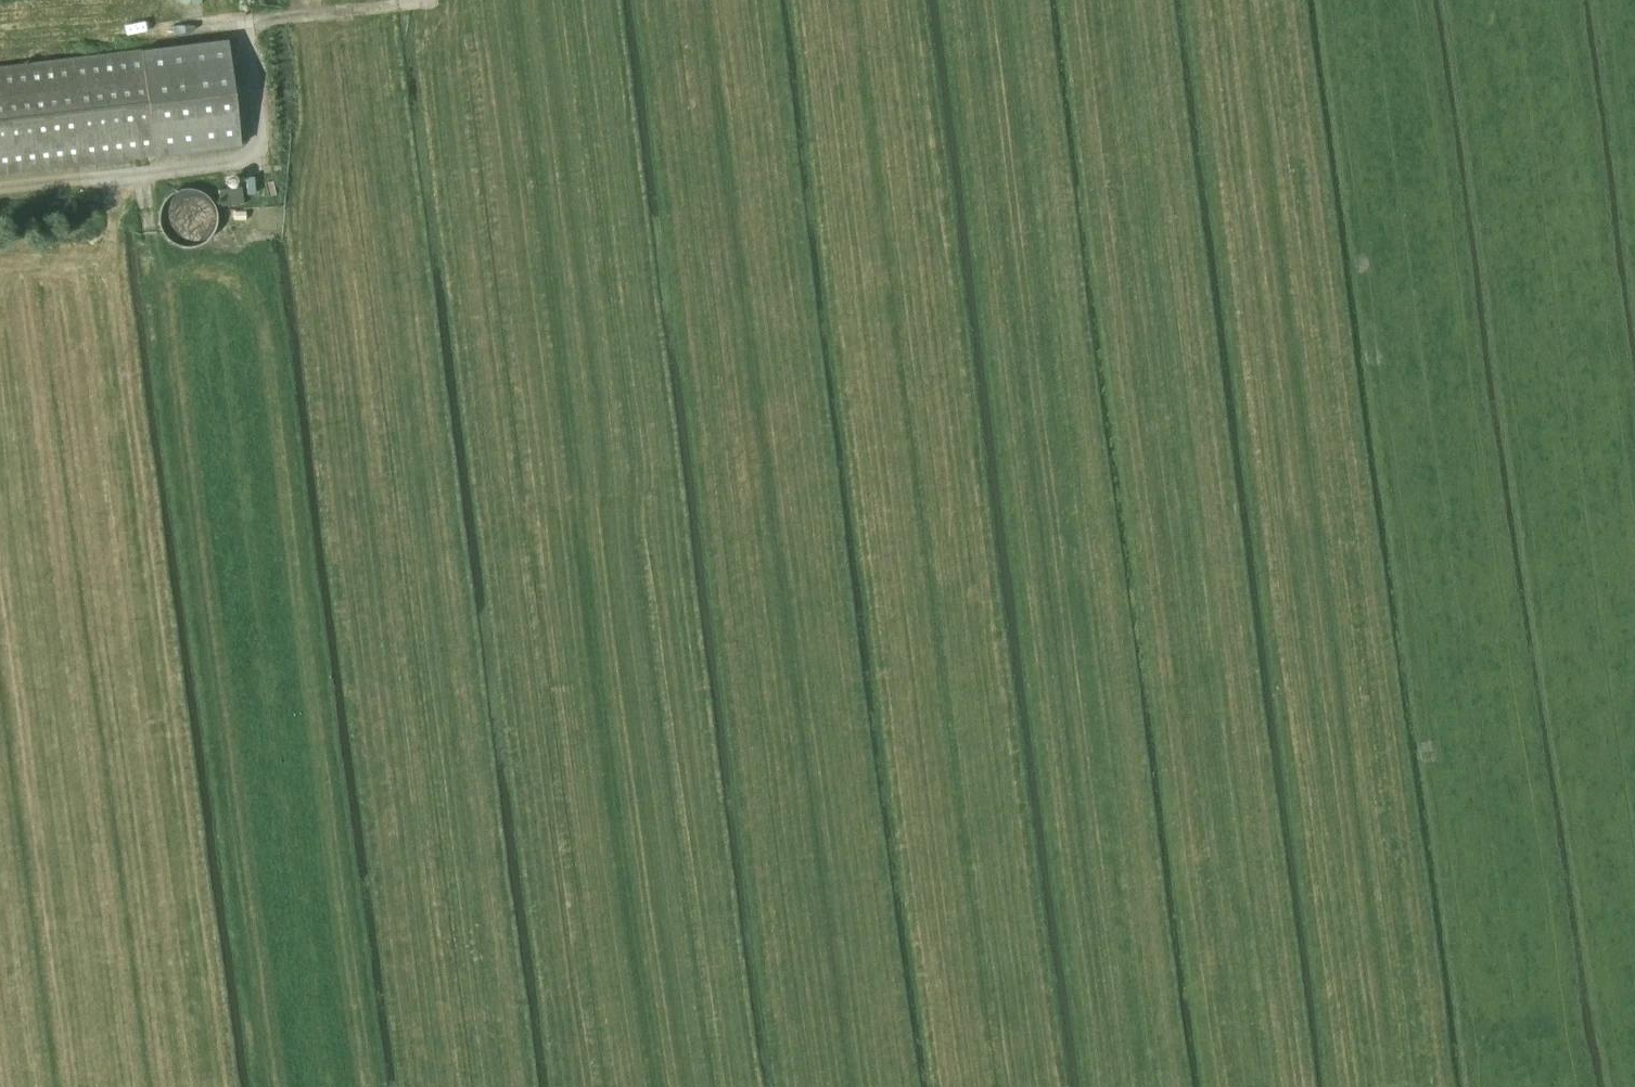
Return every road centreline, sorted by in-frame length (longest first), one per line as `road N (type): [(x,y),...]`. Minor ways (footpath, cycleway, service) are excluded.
road 1 (track): [(0,201),(256,159),(245,23),(422,0)]

